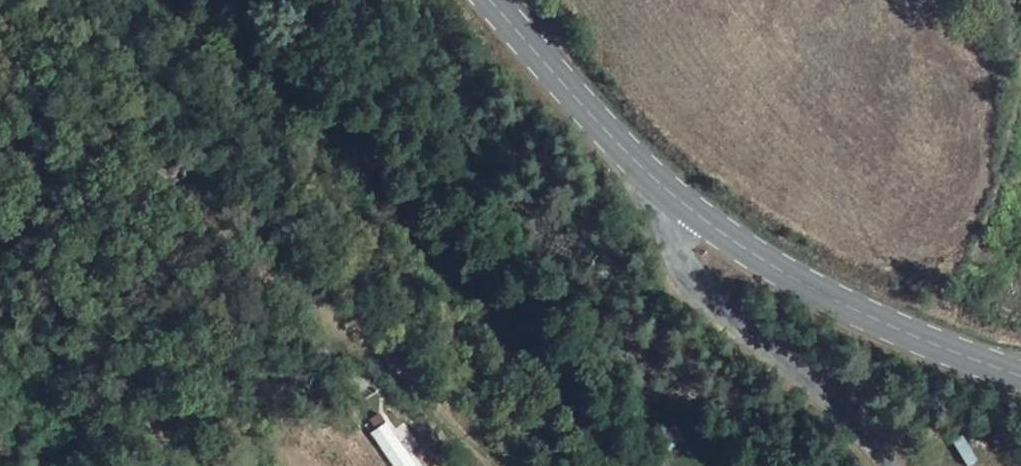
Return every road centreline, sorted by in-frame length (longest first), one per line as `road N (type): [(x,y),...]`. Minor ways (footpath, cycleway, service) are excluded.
road 1 (track): [(483,465),(394,366),(104,129),(0,13)]
road 2 (track): [(185,0),(414,234),(603,447),(633,465)]
road 3 (secondary): [(1020,374),(903,333),(760,259),(671,196)]
road 4 (unclassified): [(671,196),(687,270),(719,313),(814,382),(895,465)]
road 5 (secondary): [(671,196),(590,117),(490,0)]

